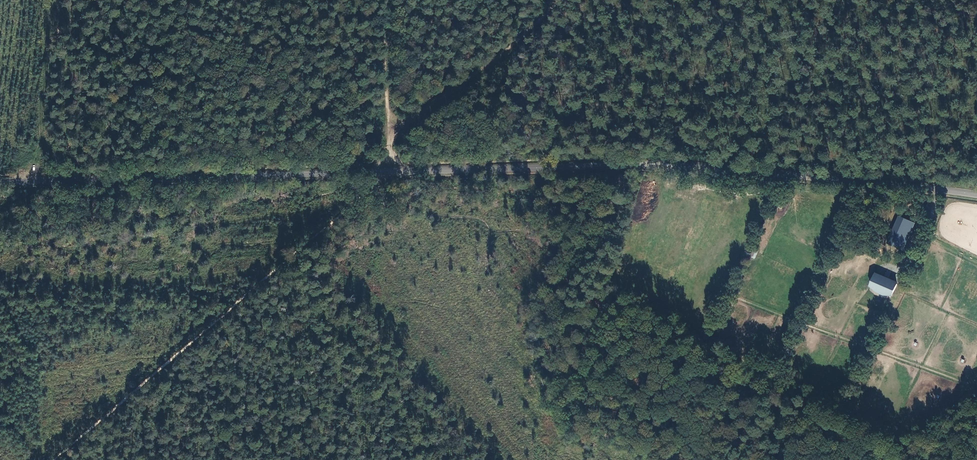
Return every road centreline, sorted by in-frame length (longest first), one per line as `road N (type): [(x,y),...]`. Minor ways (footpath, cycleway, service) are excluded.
road 1 (tertiary): [(976,195),(636,164),(0,183)]
road 2 (track): [(50,459),(373,190)]
road 3 (track): [(391,129),(508,51),(560,0)]

